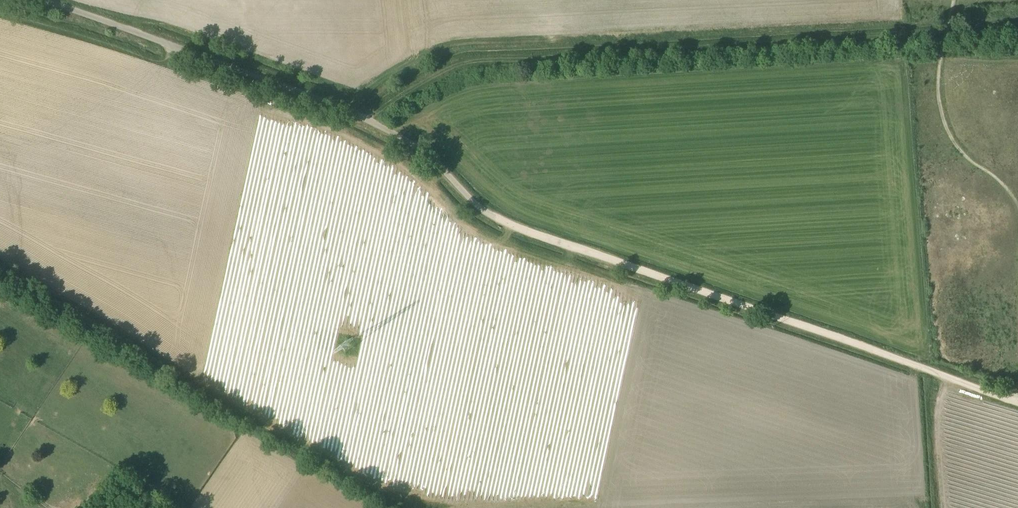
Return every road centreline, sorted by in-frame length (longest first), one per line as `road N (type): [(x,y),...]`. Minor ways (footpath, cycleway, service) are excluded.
road 1 (track): [(368,119),(456,62),(947,32)]
road 2 (track): [(1015,399),(499,221)]
road 3 (unclassified): [(499,221),(431,158),(368,119),(248,67),(50,0)]
road 4 (track): [(0,263),(417,507)]

